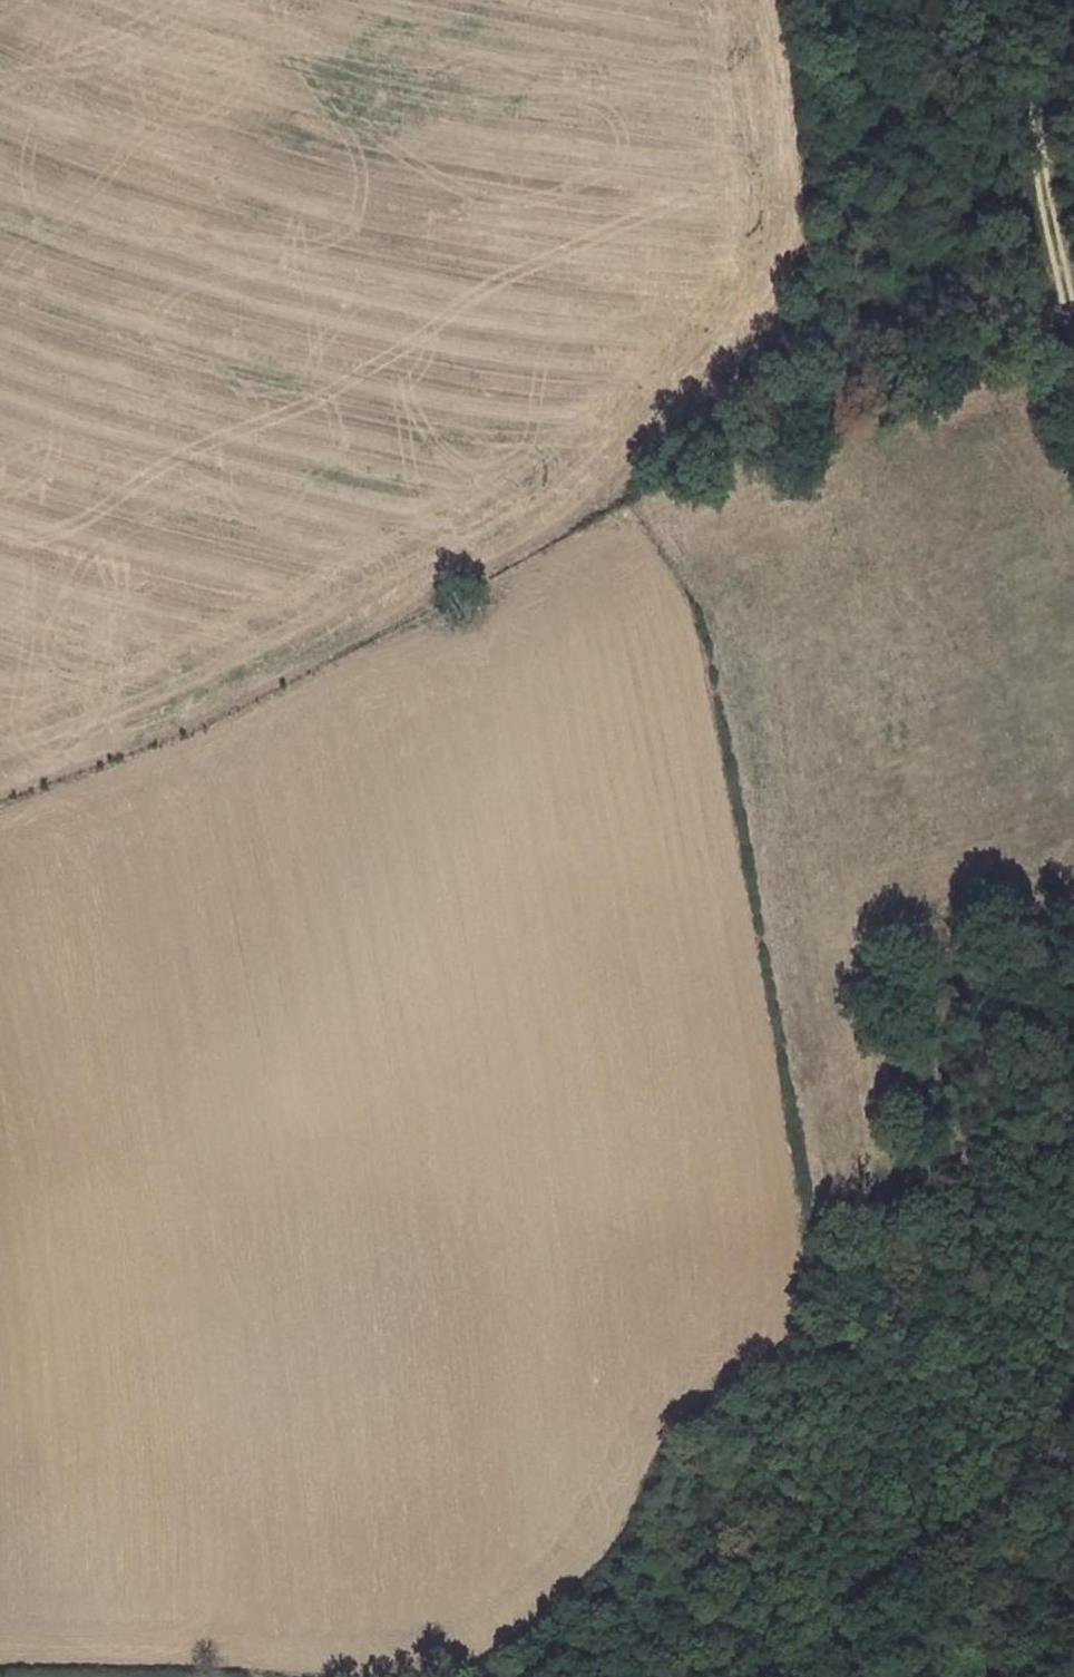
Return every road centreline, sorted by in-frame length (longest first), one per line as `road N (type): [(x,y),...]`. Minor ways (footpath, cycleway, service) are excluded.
road 1 (track): [(1073,325),(1013,0)]

